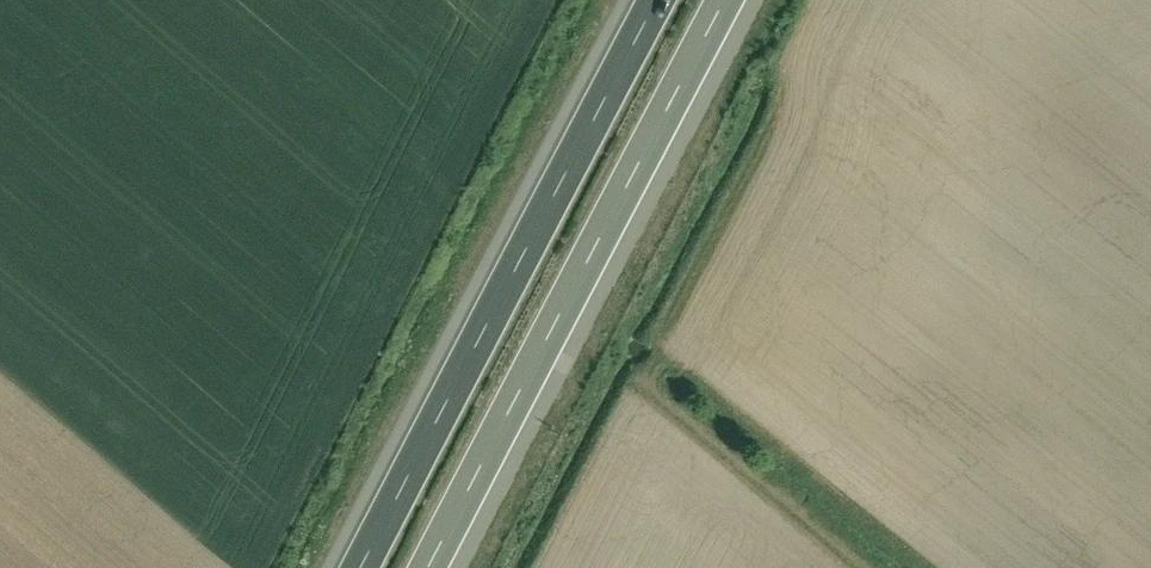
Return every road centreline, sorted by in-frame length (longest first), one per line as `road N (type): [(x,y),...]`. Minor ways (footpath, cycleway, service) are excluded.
road 1 (motorway): [(443,567),(740,0)]
road 2 (motorway): [(649,0),(353,567)]

